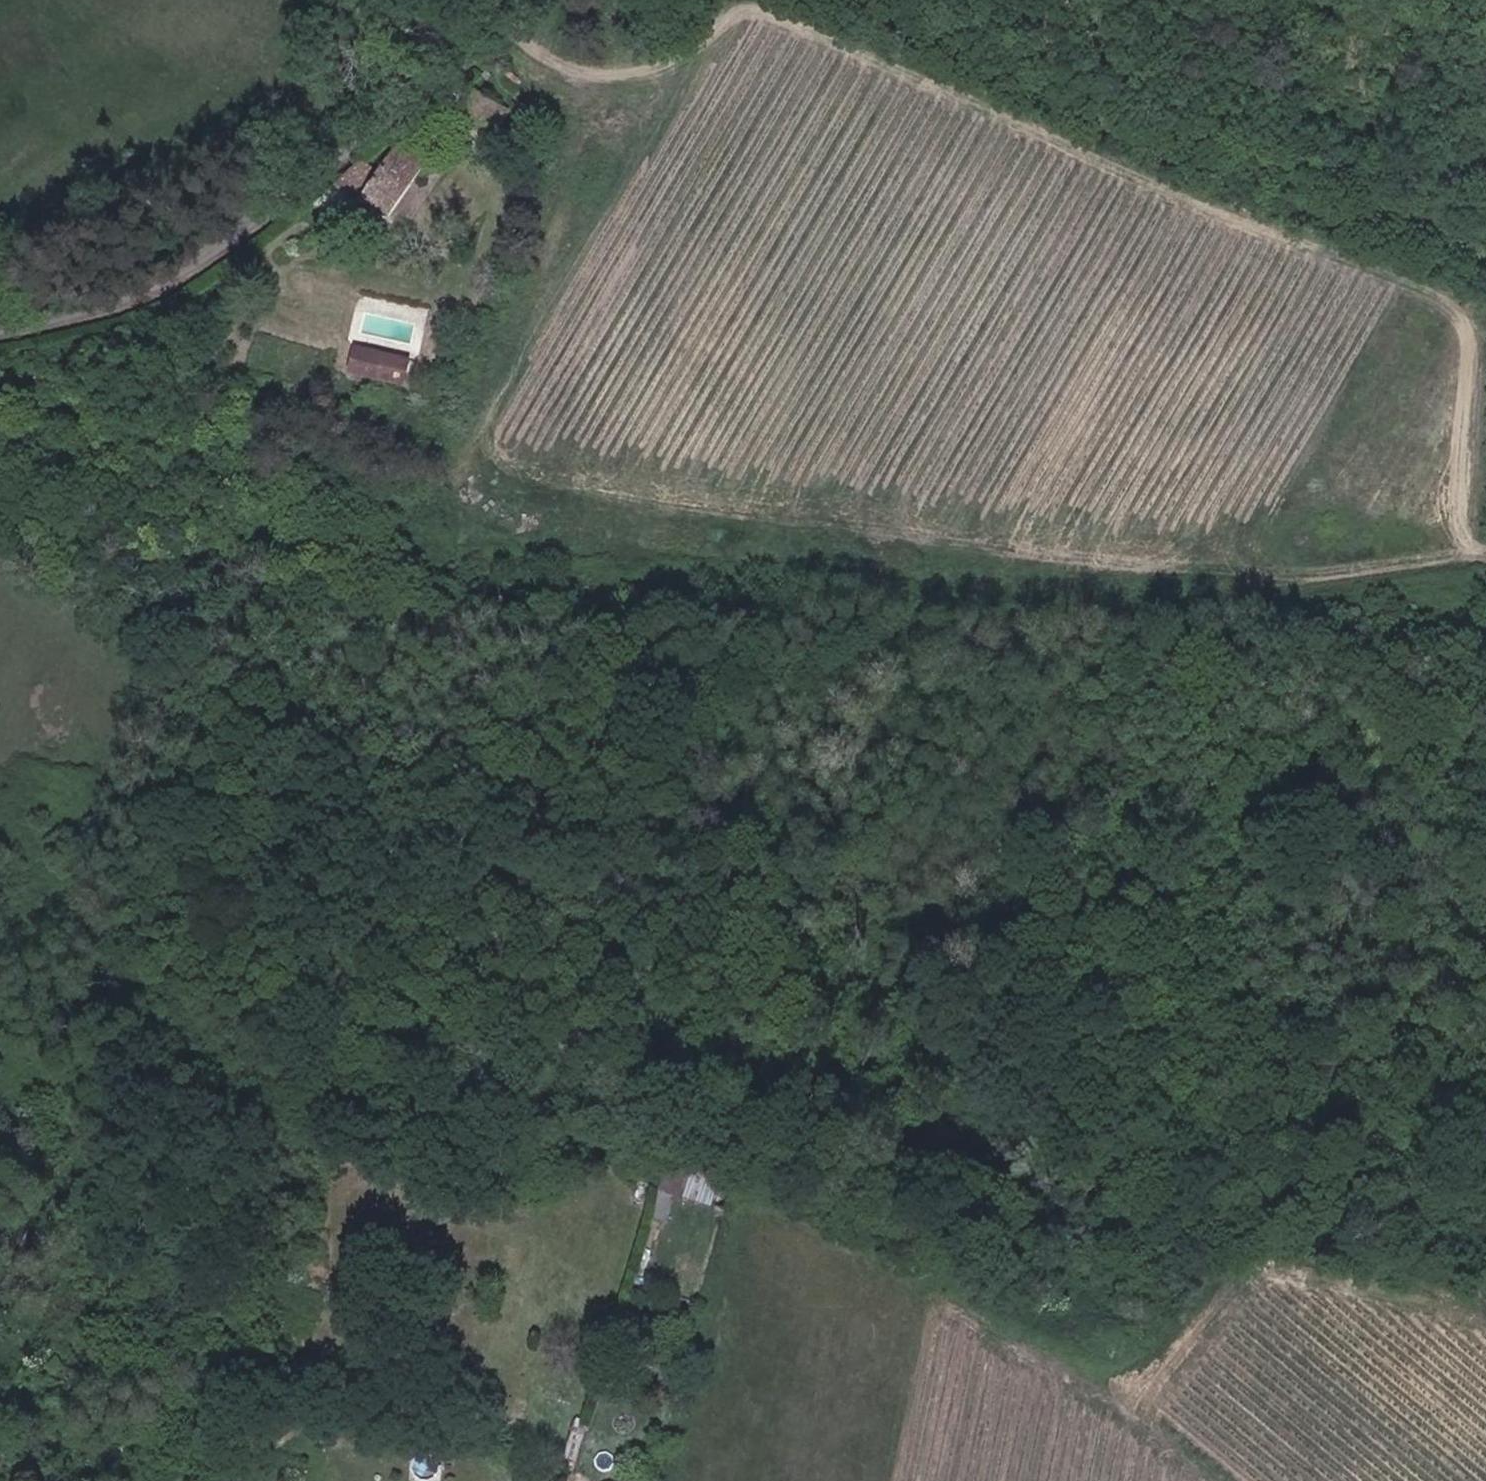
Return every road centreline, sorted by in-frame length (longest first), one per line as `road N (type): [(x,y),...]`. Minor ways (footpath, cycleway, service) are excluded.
road 1 (track): [(429,39),(670,92),(772,11),(1472,325),(1485,554)]
road 2 (unclassified): [(458,0),(354,138),(212,249),(125,296),(0,324)]

